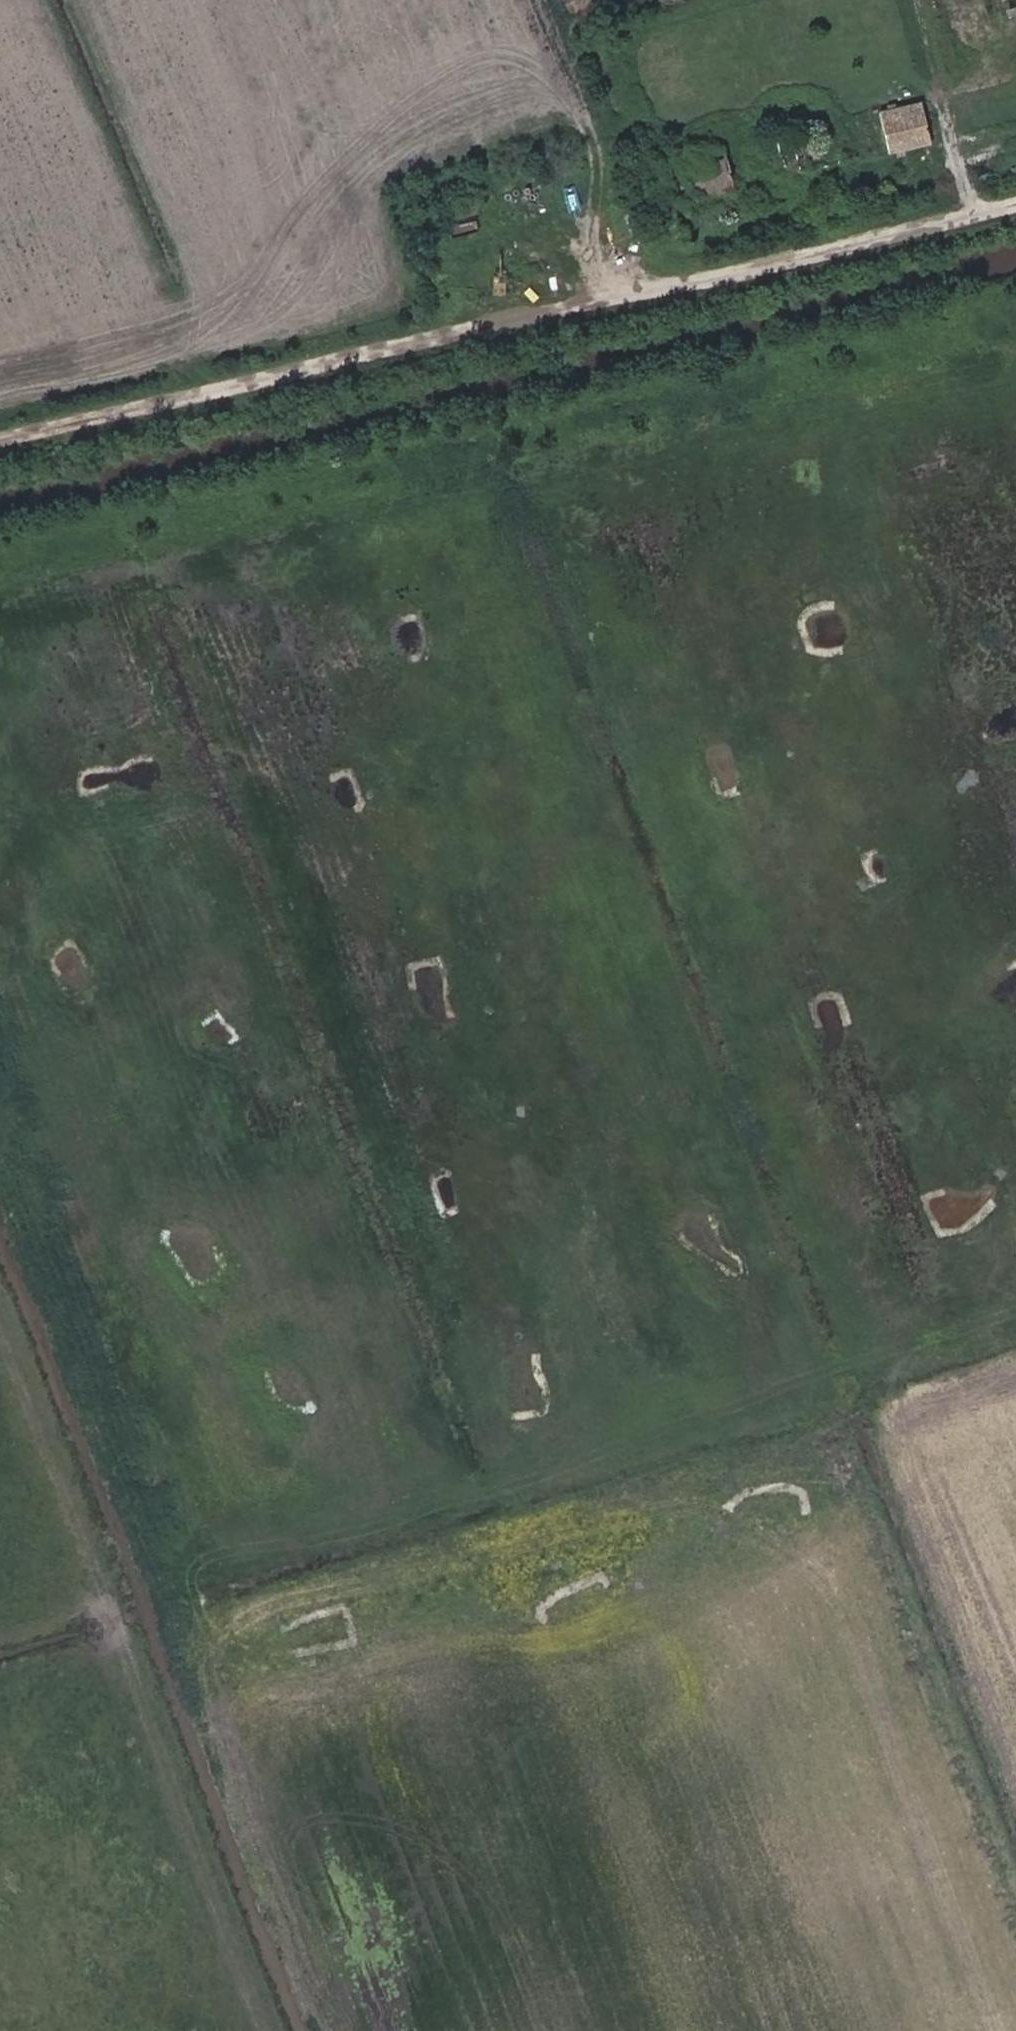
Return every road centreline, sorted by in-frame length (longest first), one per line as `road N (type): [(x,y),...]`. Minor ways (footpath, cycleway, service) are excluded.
road 1 (track): [(0,464),(1015,209)]

